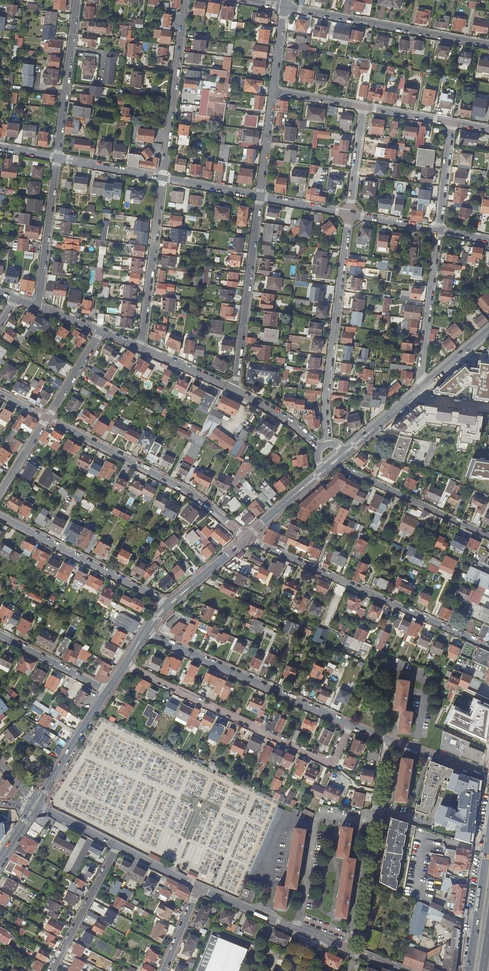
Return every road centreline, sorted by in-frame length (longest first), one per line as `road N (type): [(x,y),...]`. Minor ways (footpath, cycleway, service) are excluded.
road 1 (residential): [(126,664),(331,763),(348,725)]
road 2 (residential): [(246,538),(488,647)]
road 3 (residential): [(48,418),(190,493),(246,538)]
road 4 (residential): [(349,214),(326,403),(329,444)]
road 5 (residential): [(145,632),(348,725)]
road 6 (residential): [(349,950),(388,741)]
road 7 (residential): [(285,7),(488,45)]
road 8 (residential): [(260,196),(235,390)]
road 9 (residential): [(0,515),(170,604)]
road 10 (residential): [(186,0),(162,178)]
road 11 (residential): [(141,348),(162,178)]
road 12 (residential): [(334,462),(488,536)]
road 13 (tertiary): [(198,888),(349,950)]
road 14 (residential): [(57,158),(77,0)]
road 15 (residential): [(423,387),(438,231)]
road 16 (residential): [(57,158),(37,306)]
road 17 (residential): [(51,970),(116,846)]
road 18 (secondary): [(35,805),(108,691)]
road 19 (primary): [(488,839),(469,970)]
road 20 (residential): [(0,636),(108,691)]

